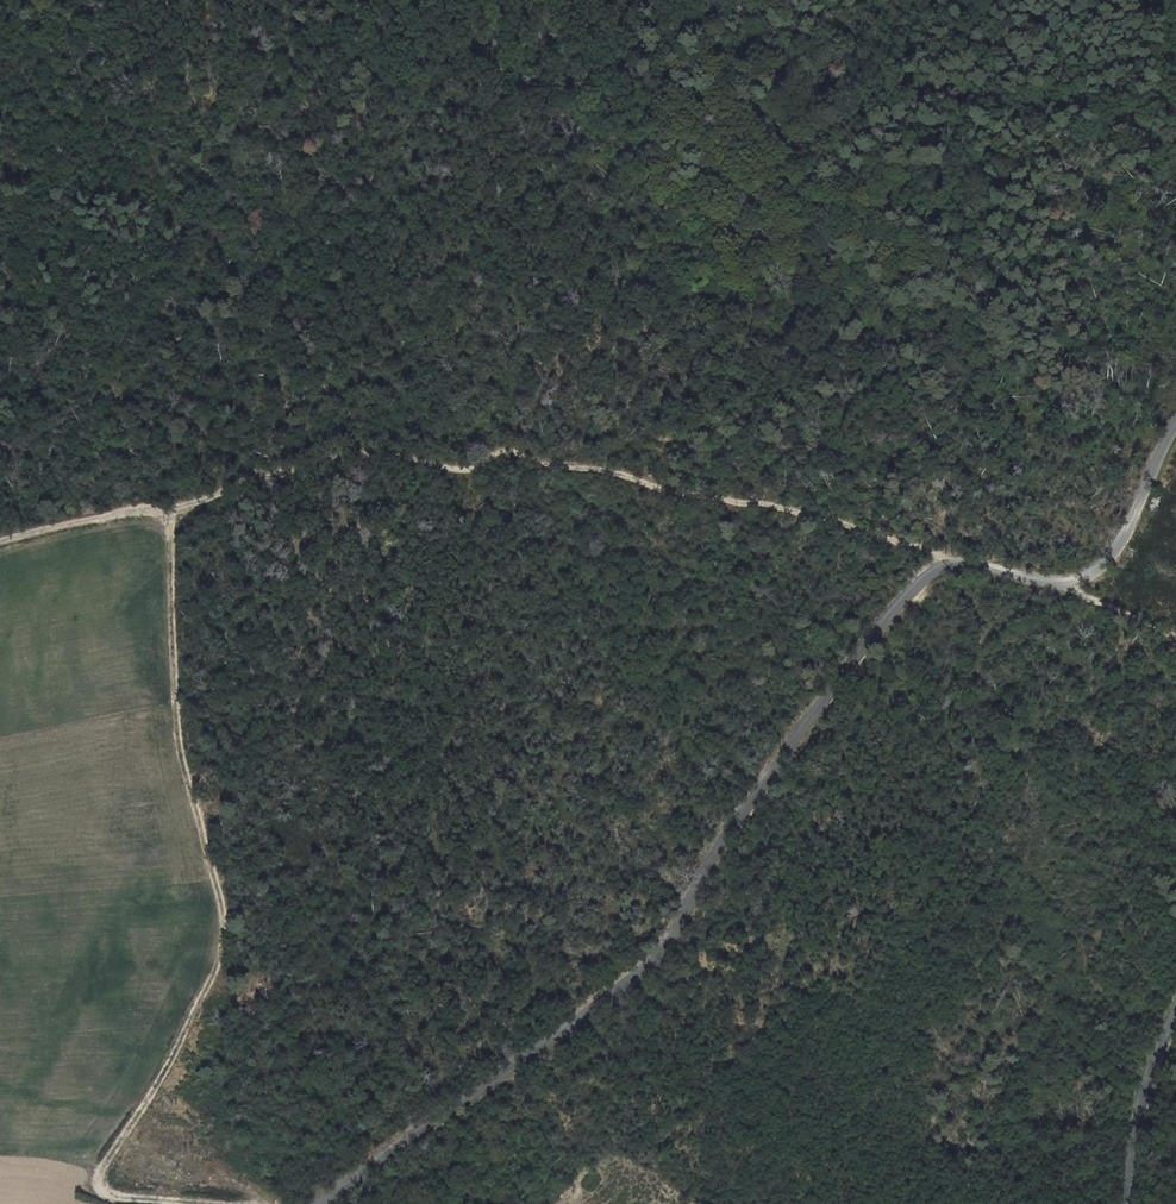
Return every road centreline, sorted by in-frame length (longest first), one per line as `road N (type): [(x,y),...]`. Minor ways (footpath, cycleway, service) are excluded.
road 1 (unclassified): [(325,1203),(666,949),(744,809),(916,587),(947,566),(967,566),(1066,585)]
road 2 (track): [(232,1203),(102,1188),(103,1172),(217,966),(224,910),(178,721),(169,509)]
road 3 (track): [(169,509),(367,455),(463,469),(511,450),(566,469),(789,510),(885,537),(947,566)]
road 4 (unclassified): [(1129,1203),(1138,1105),(1175,1014)]
road 5 (unclassified): [(1175,433),(1124,538),(1101,568),(1066,585)]
road 6 (track): [(169,509),(0,541)]

